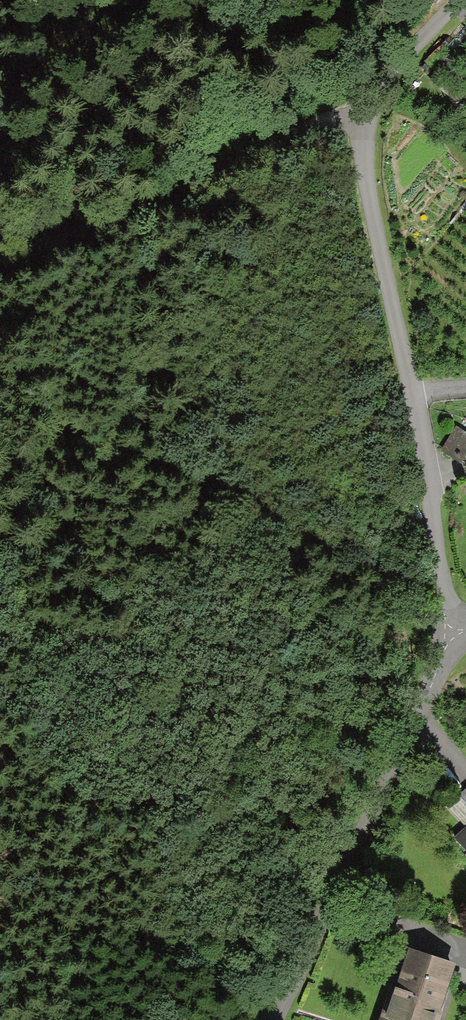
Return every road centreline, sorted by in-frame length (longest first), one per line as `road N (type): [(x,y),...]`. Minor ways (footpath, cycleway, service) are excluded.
road 1 (unclassified): [(414,392),(358,155),(359,119),(461,0)]
road 2 (unclassified): [(451,637),(275,1019)]
road 3 (track): [(359,119),(290,132),(0,262)]
road 4 (unclassified): [(451,637),(414,392)]

